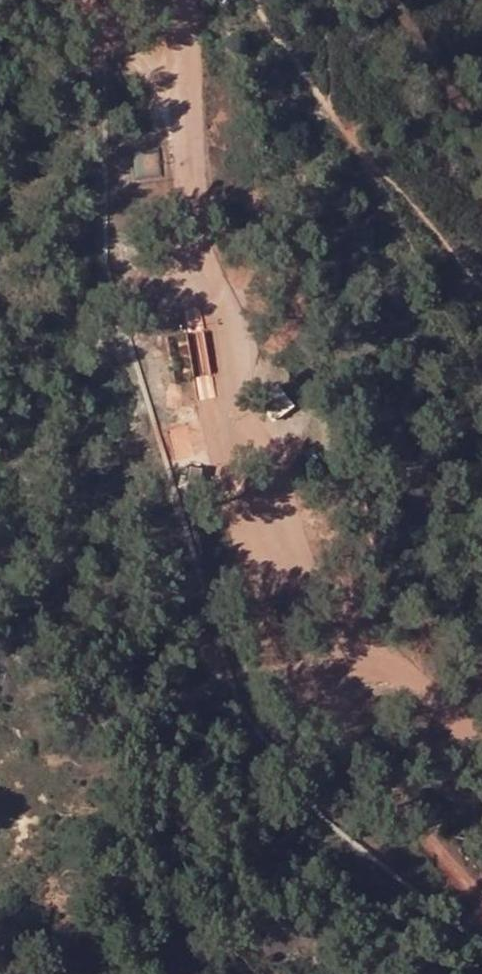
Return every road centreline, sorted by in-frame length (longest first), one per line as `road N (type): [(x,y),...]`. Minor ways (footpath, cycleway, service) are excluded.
road 1 (unclassified): [(481,738),(350,618),(251,492),(183,136),(155,73),(76,0)]
road 2 (track): [(412,674),(398,747),(405,779),(481,887)]
road 3 (track): [(389,0),(460,87),(481,138)]

